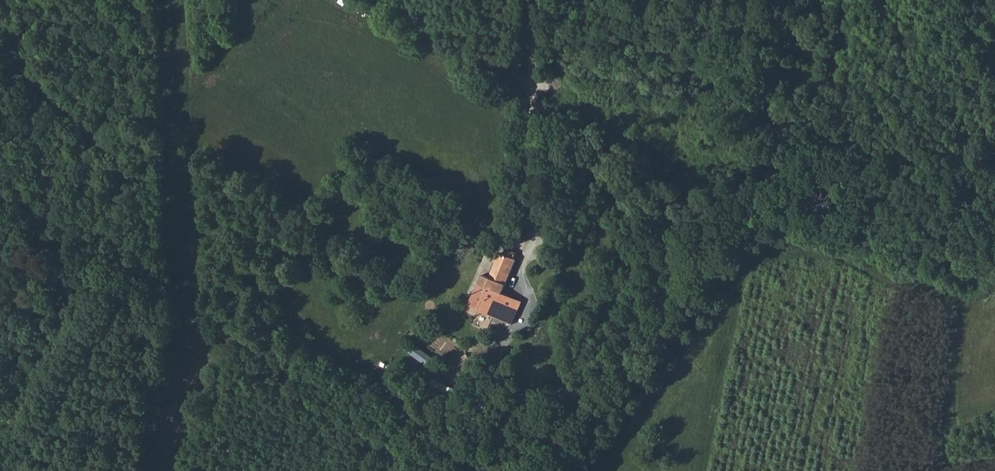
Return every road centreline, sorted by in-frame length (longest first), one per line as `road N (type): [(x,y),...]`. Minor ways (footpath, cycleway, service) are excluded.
road 1 (unclassified): [(535,0),(526,146),(535,252),(524,317)]

